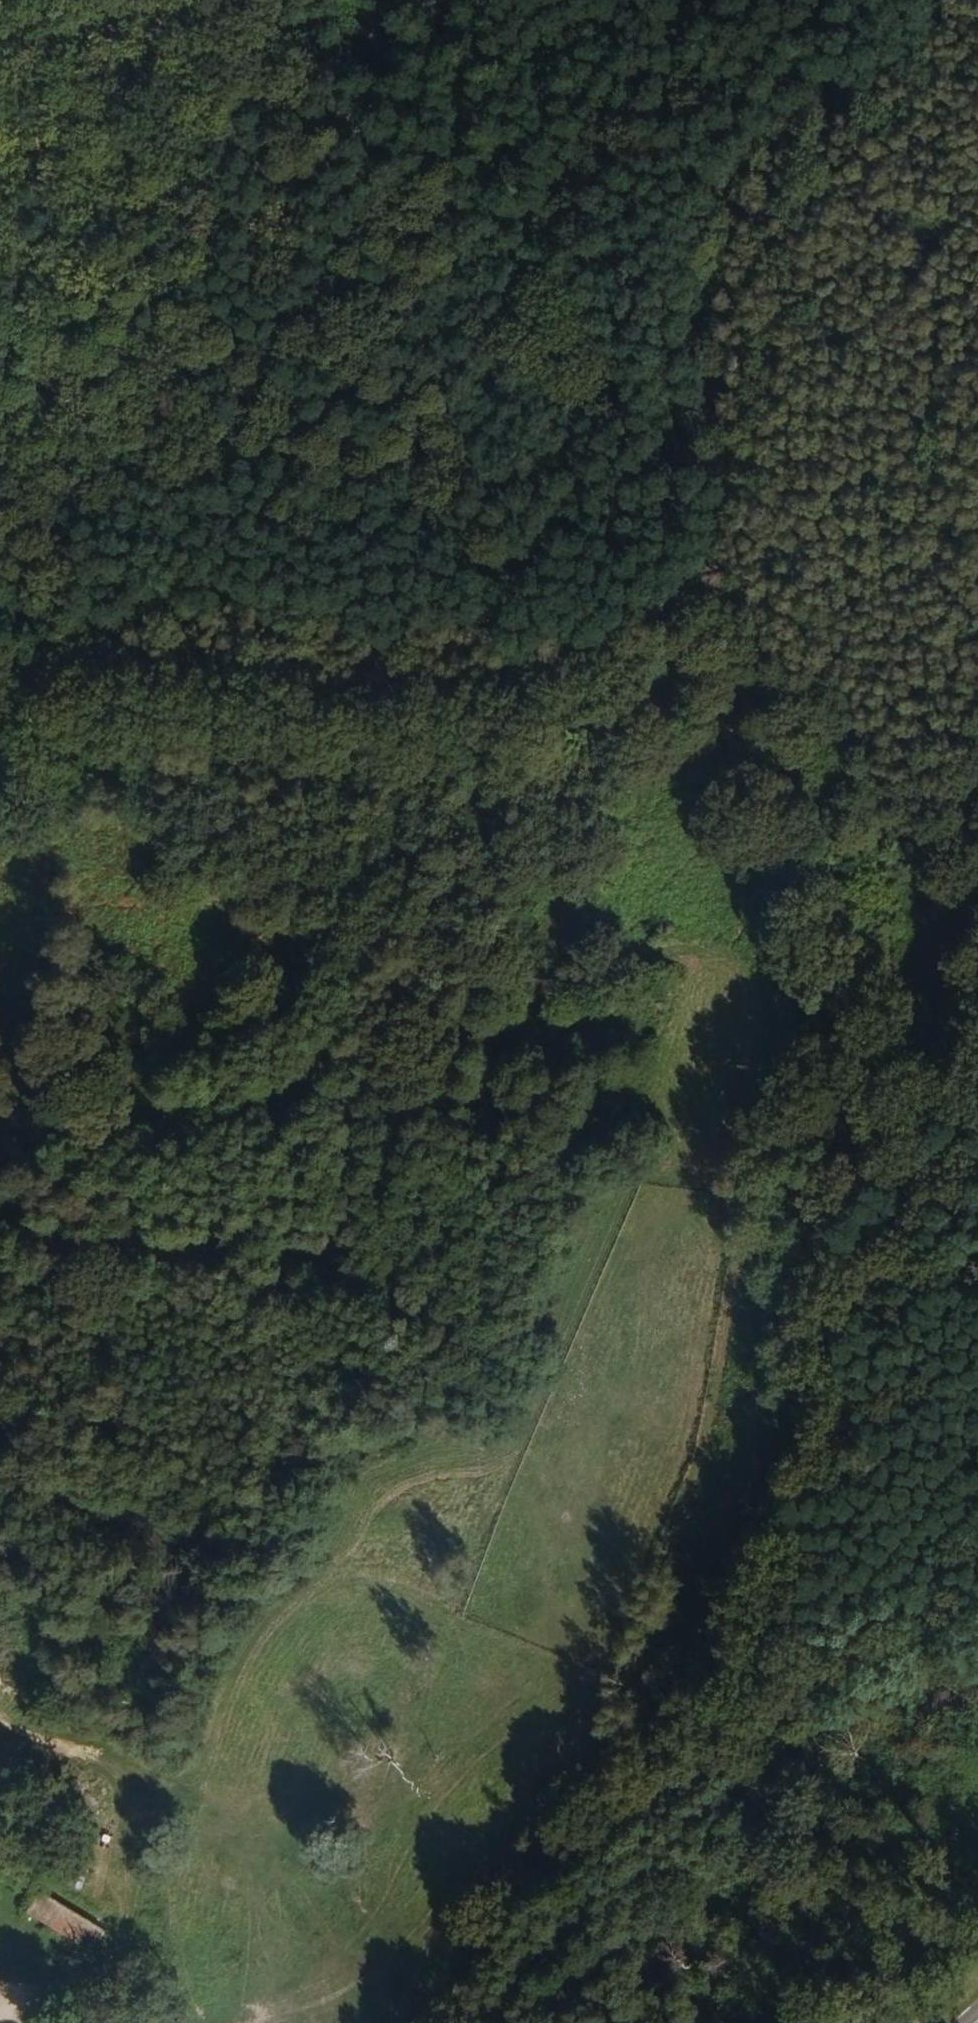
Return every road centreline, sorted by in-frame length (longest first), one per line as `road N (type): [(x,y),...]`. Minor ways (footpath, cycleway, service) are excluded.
road 1 (track): [(0,698),(431,731),(566,709),(678,709),(757,741),(790,767),(858,862),(876,913),(880,980),(854,1036),(825,1207),(824,1467),(806,1742)]
road 2 (track): [(806,1742),(545,1957),(517,2022)]

